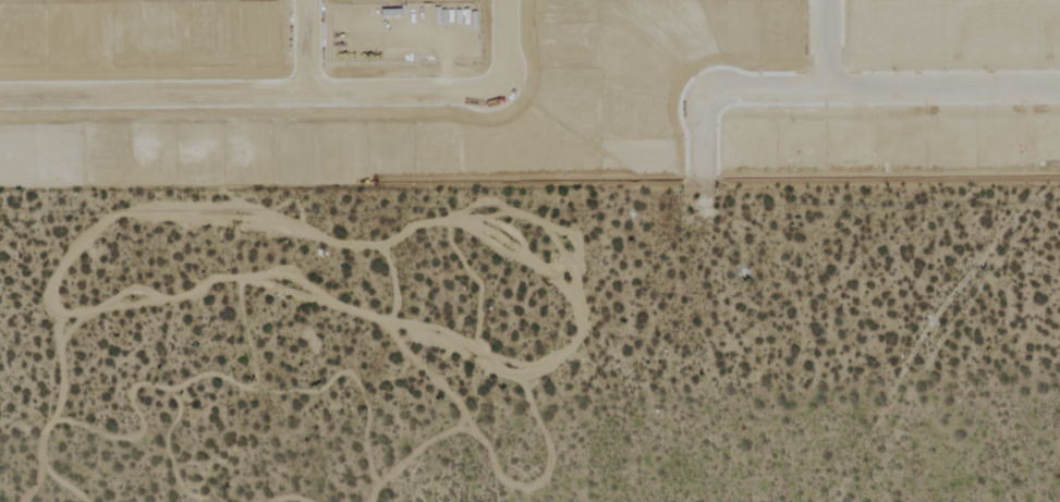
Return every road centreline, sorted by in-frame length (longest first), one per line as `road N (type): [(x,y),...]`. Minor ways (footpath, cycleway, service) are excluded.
road 1 (residential): [(0,95),(490,93),(505,74),(505,0)]
road 2 (residential): [(1059,91),(714,95),(703,106),(702,206)]

